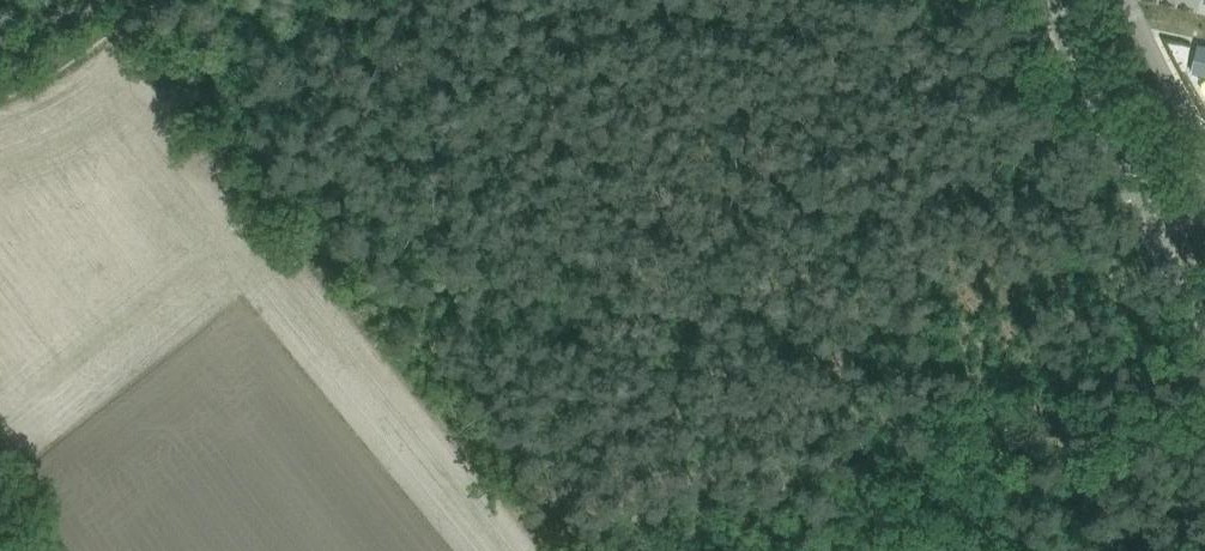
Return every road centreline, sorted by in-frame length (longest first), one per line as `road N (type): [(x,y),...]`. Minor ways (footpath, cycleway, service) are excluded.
road 1 (tertiary): [(1204,340),(1049,0)]
road 2 (track): [(162,0),(0,97)]

